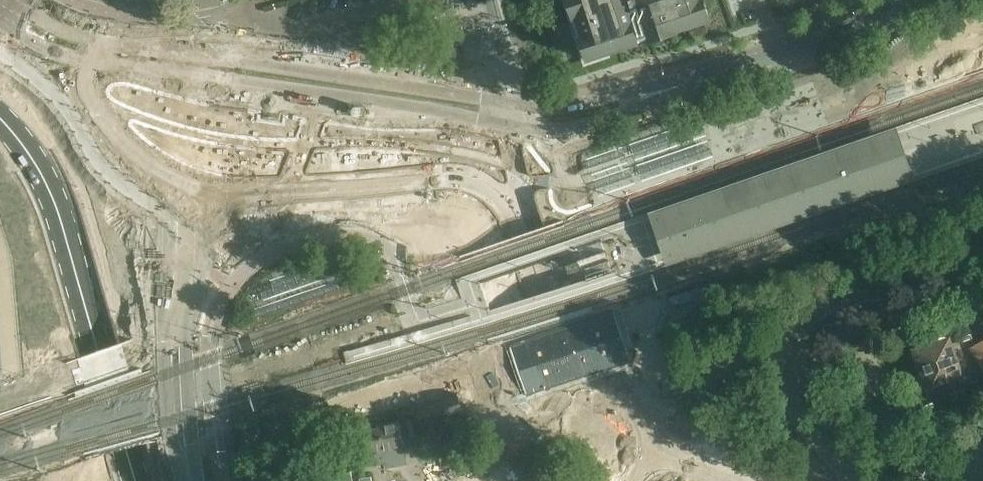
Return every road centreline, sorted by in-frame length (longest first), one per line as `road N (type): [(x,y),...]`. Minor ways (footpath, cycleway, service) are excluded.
road 1 (secondary): [(0,23),(90,63),(541,128),(614,115),(664,89)]
road 2 (secondary): [(664,89),(516,104),(95,39),(9,2)]
road 3 (secondary): [(0,117),(32,156),(62,225),(136,480)]
road 4 (secondary): [(664,89),(824,39),(902,0)]
road 5 (unclassified): [(982,237),(818,318),(795,355)]
road 6 (unclassified): [(853,480),(801,417),(793,394),(795,355)]

